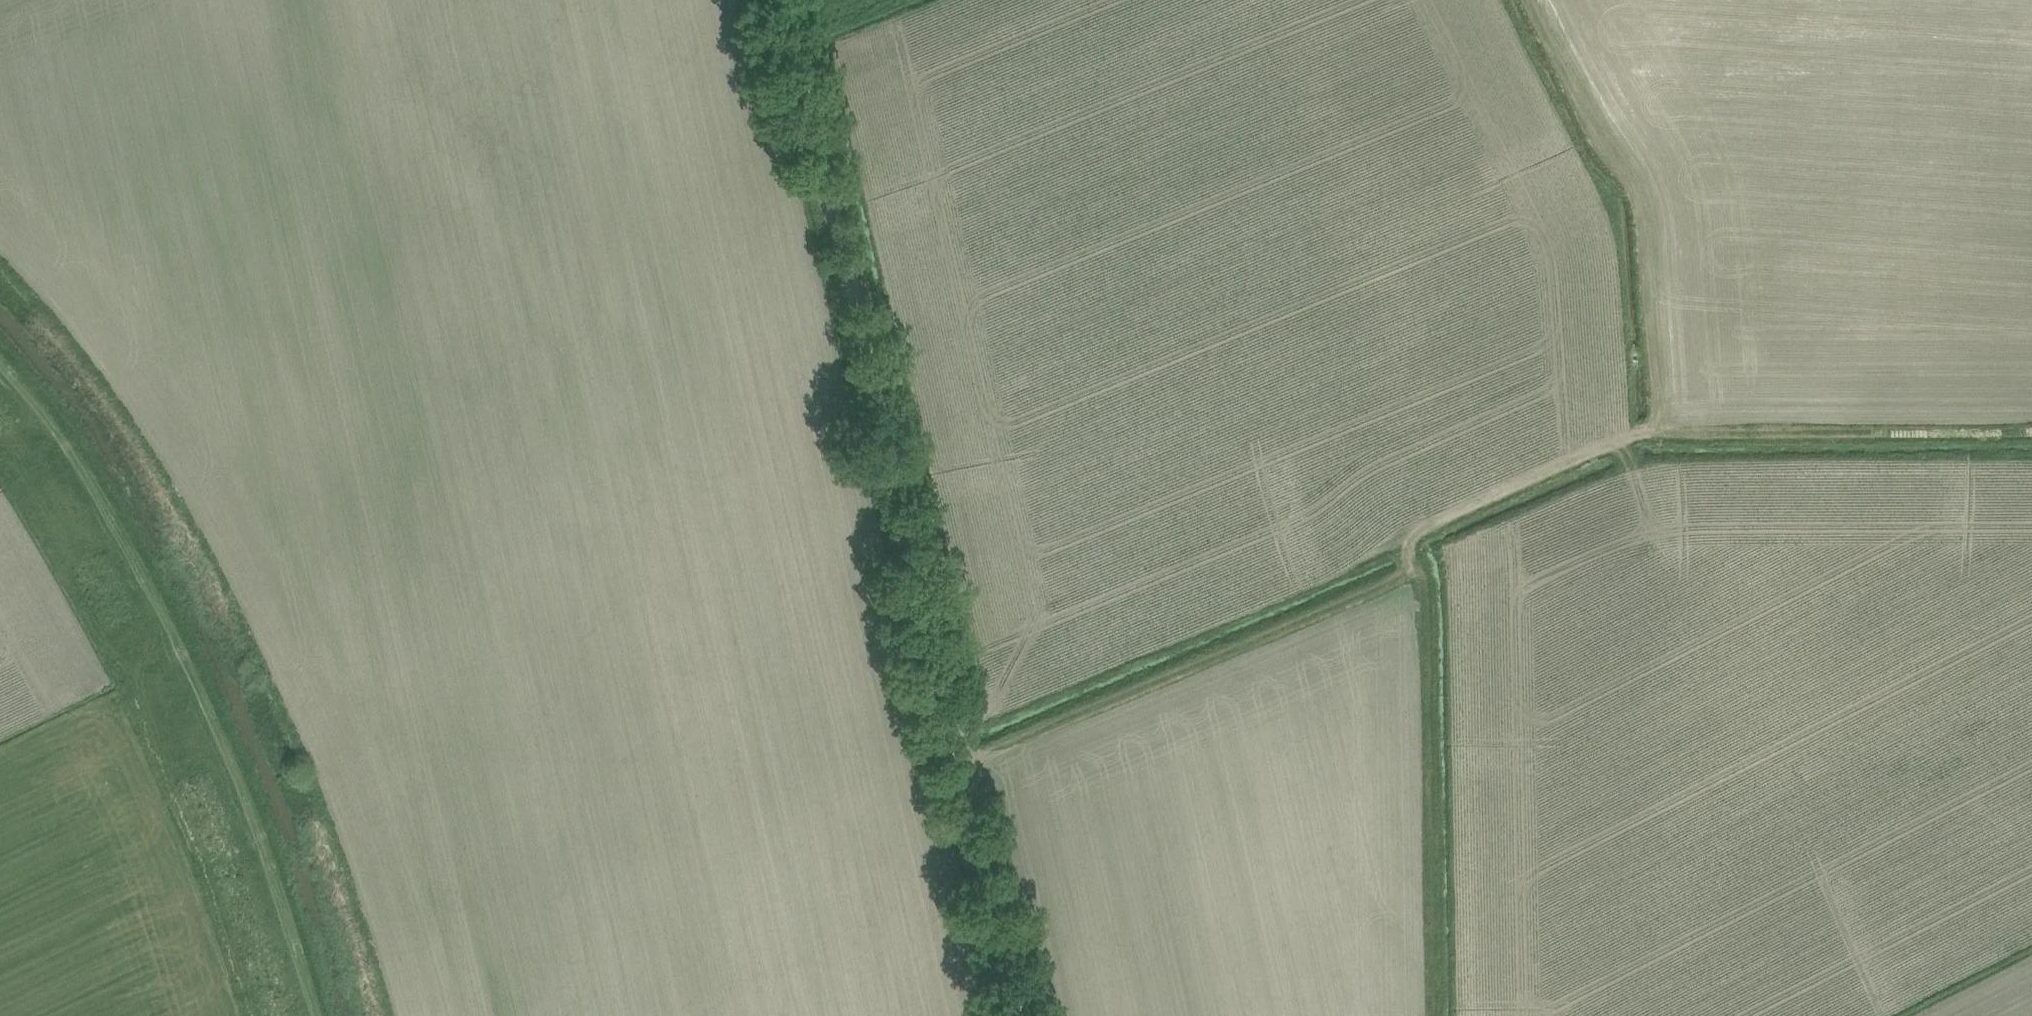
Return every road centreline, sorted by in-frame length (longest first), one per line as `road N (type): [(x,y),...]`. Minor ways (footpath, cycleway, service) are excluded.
road 1 (track): [(1015,1015),(785,0)]
road 2 (track): [(322,1015),(292,907),(198,677),(91,474),(0,364)]

